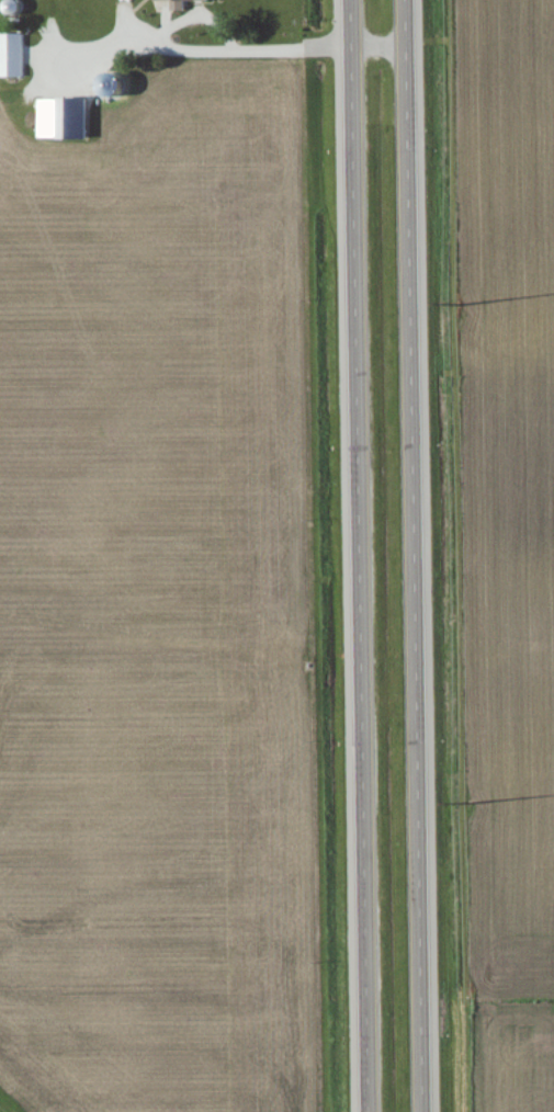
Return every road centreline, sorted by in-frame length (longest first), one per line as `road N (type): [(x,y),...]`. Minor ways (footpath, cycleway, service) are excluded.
road 1 (trunk): [(427,1111),(407,0)]
road 2 (trunk): [(350,0),(370,1111)]

